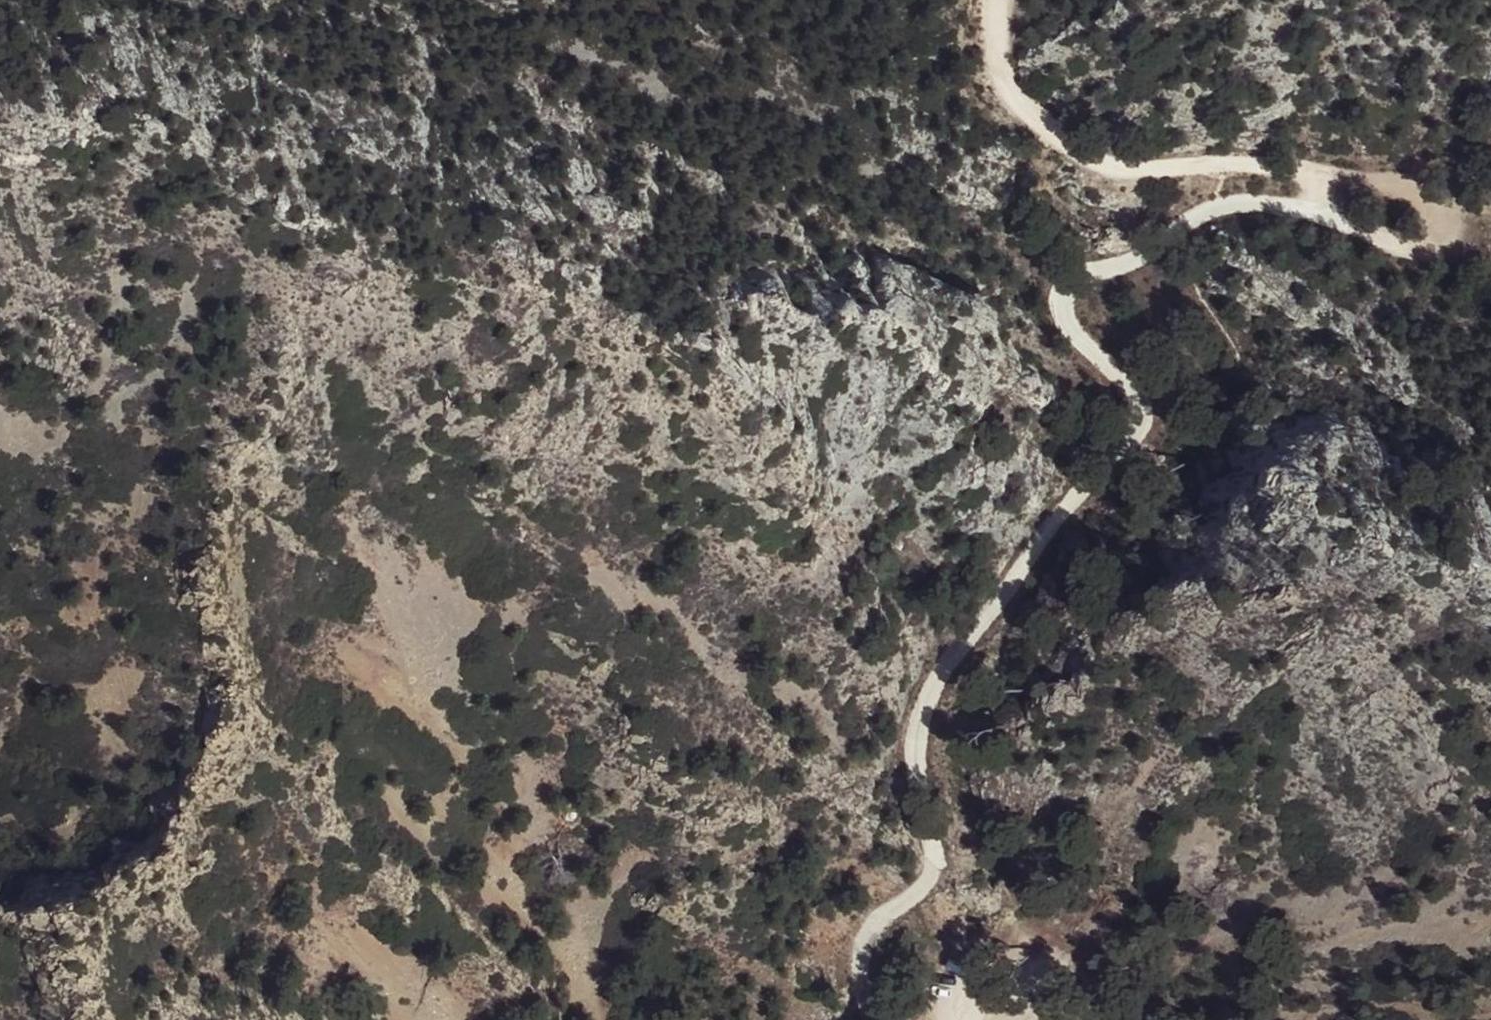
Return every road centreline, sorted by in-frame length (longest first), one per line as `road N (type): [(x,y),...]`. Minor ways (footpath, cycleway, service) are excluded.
road 1 (track): [(999,0),(1001,66),(1015,98),(1096,164),(1333,174),(1431,193),(1451,204),(1452,224),(1443,241),(1414,249),(1275,204),(1230,205),(1126,234),(1076,263),(1056,313),(1130,388),(1135,417),(997,611),(924,698),(916,782),(937,862),(929,880),(866,937),(860,963),(872,1019)]

